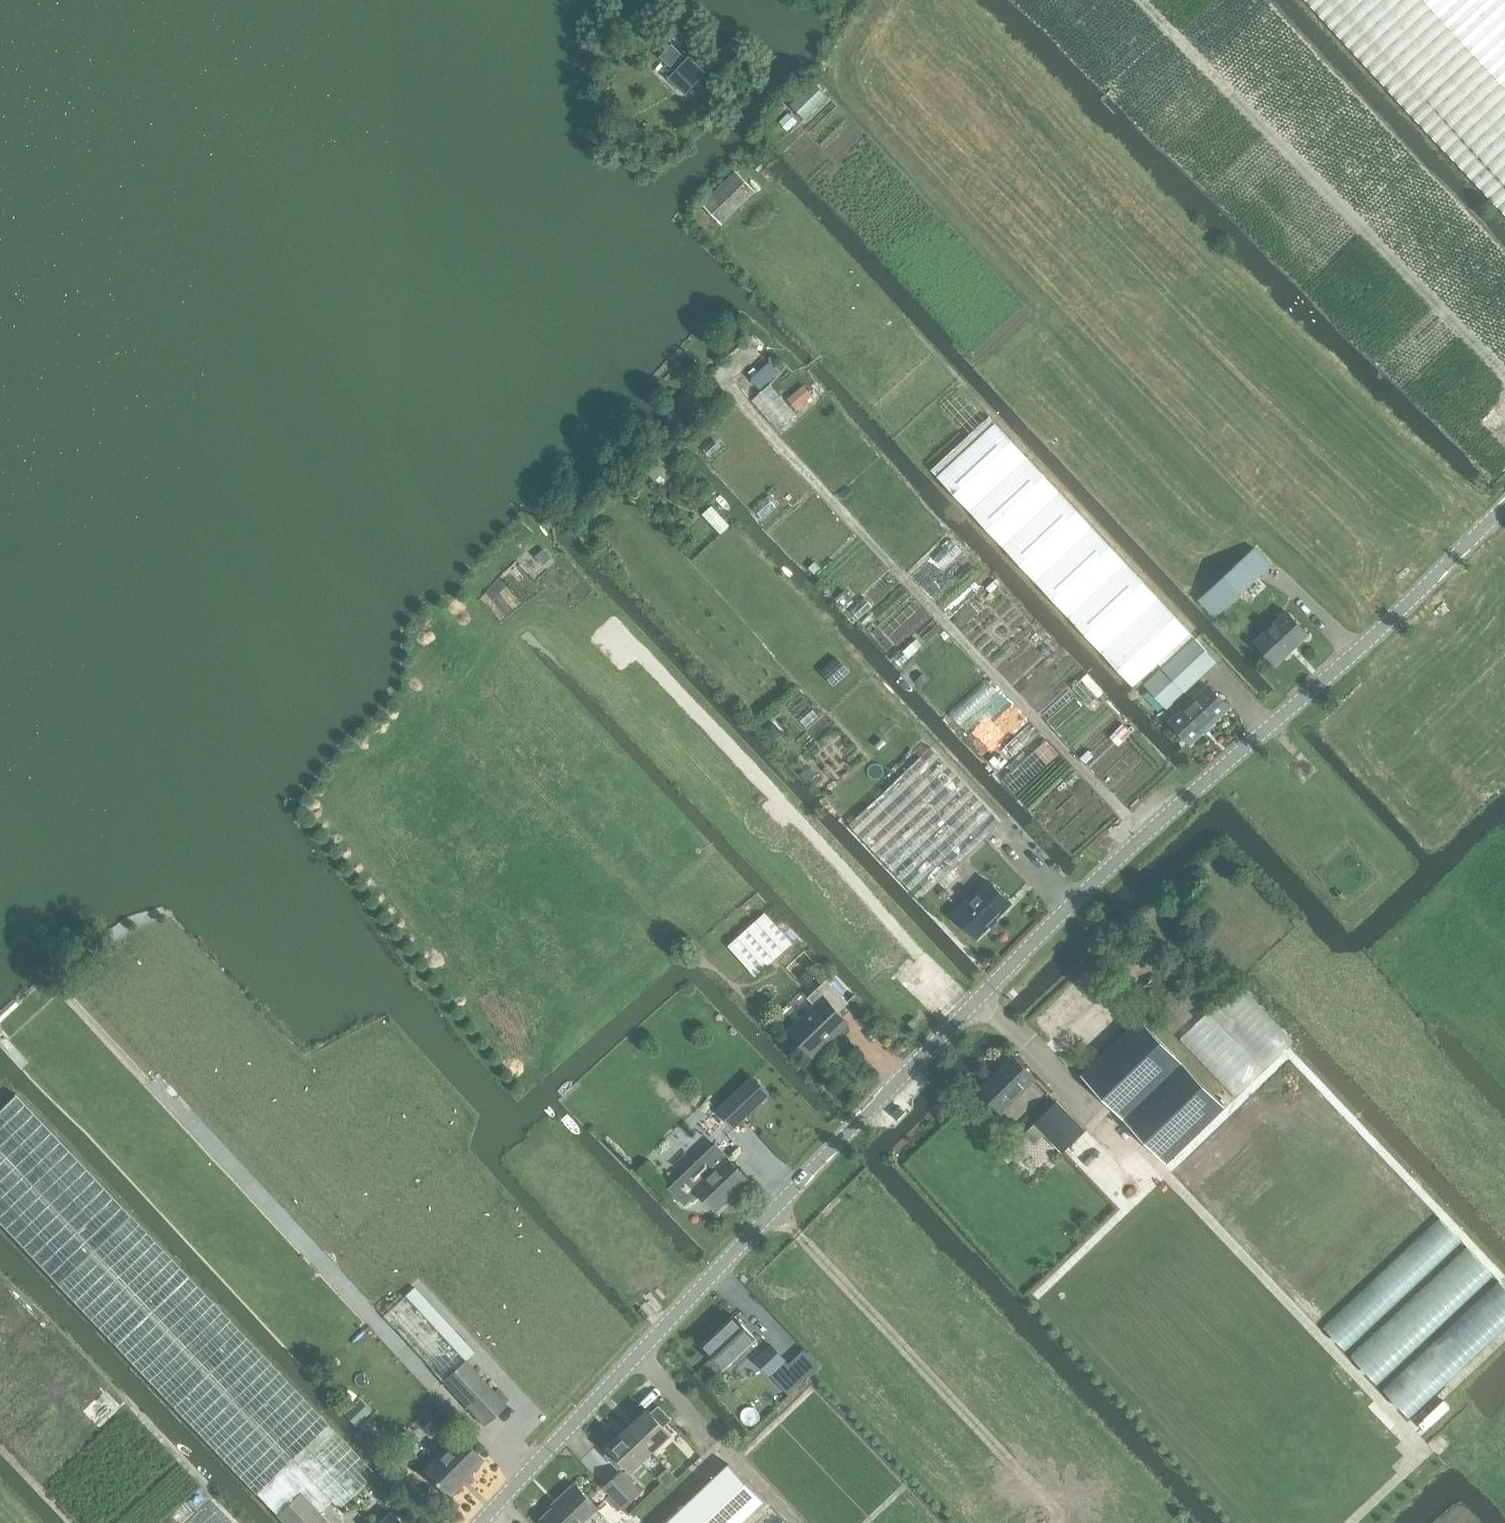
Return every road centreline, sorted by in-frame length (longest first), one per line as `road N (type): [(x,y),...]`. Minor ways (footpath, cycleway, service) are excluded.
road 1 (residential): [(480,1522),(1062,913),(1504,506)]
road 2 (track): [(1090,1111),(1154,1178),(1167,1177),(1404,1423),(1415,1454),(1410,1467),(1350,1522)]
road 3 (track): [(439,1396),(57,980)]
road 4 (track): [(1504,373),(1143,0)]
road 5 (track): [(1066,1522),(775,1208)]
road 6 (track): [(1154,1178),(1036,1296)]

